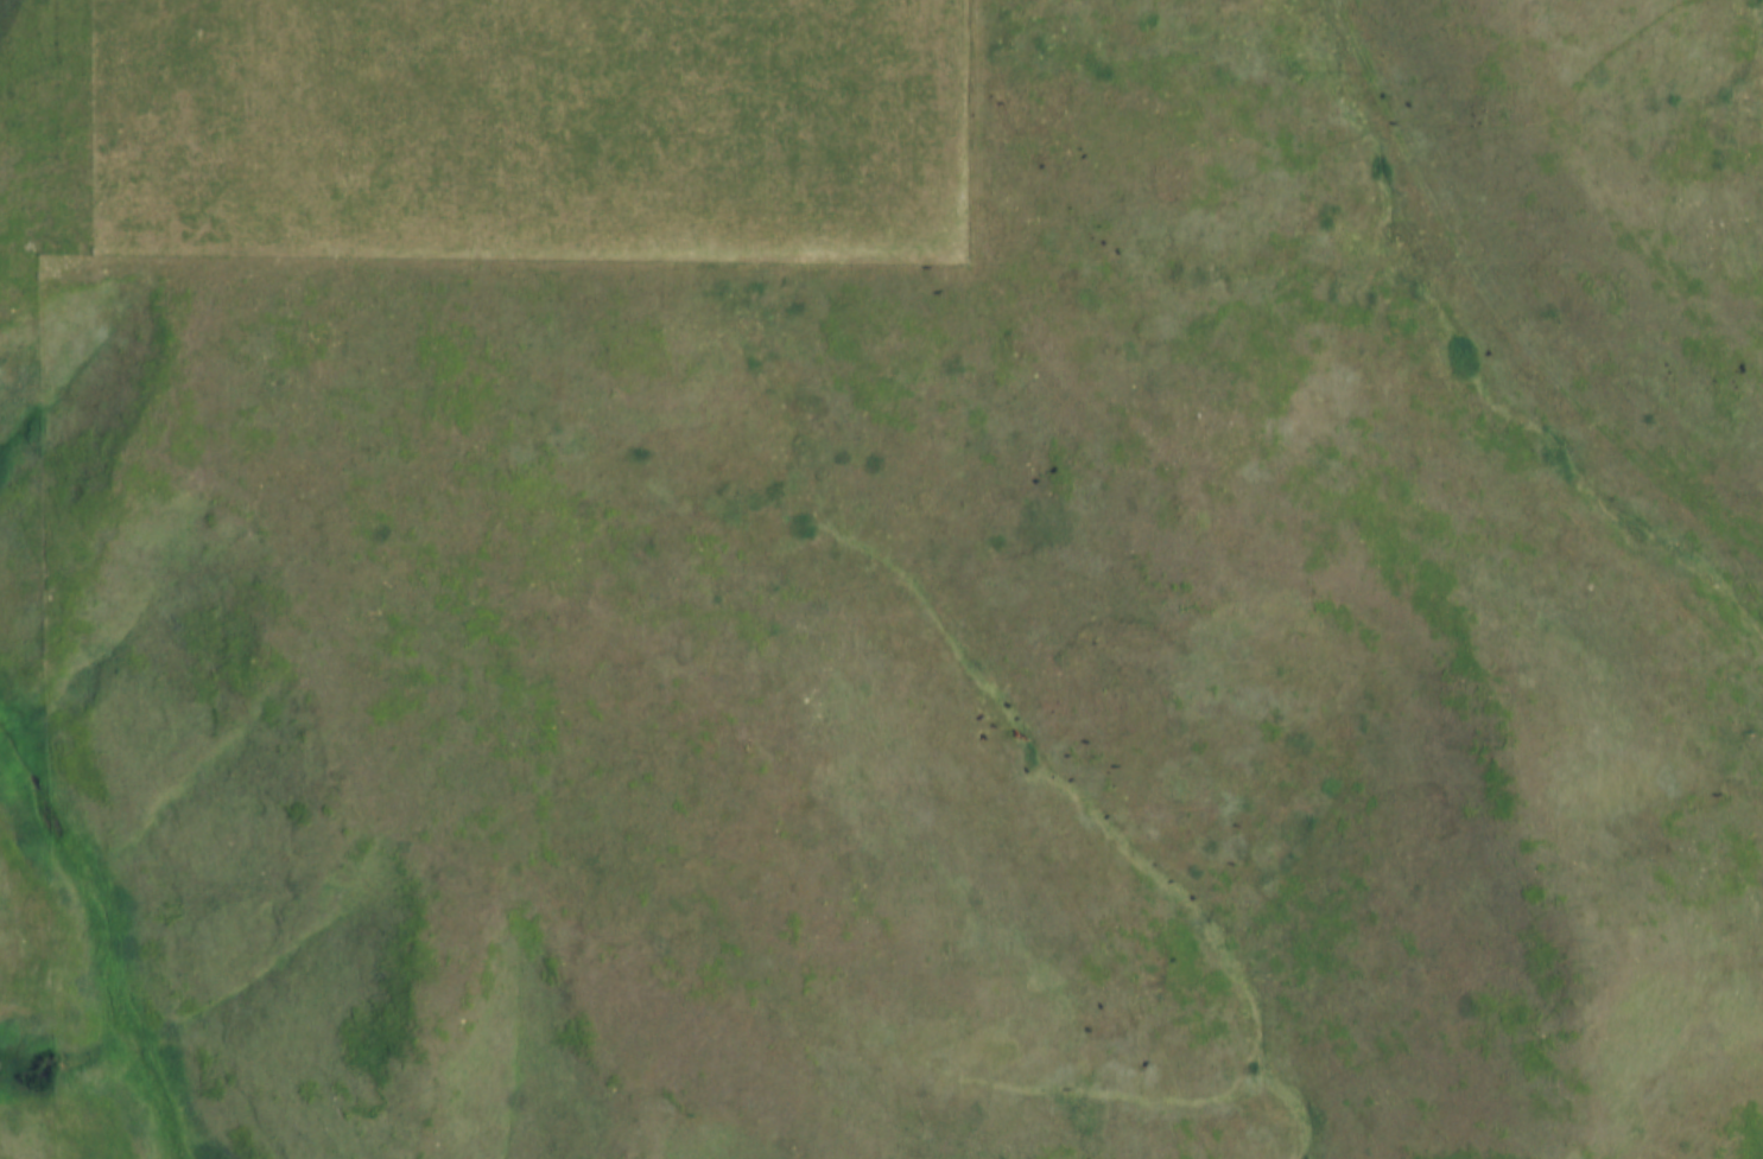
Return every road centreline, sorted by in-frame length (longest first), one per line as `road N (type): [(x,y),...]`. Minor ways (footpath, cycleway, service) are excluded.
road 1 (track): [(1762,567),(1584,485),(1358,195),(1307,70),(1258,0)]

